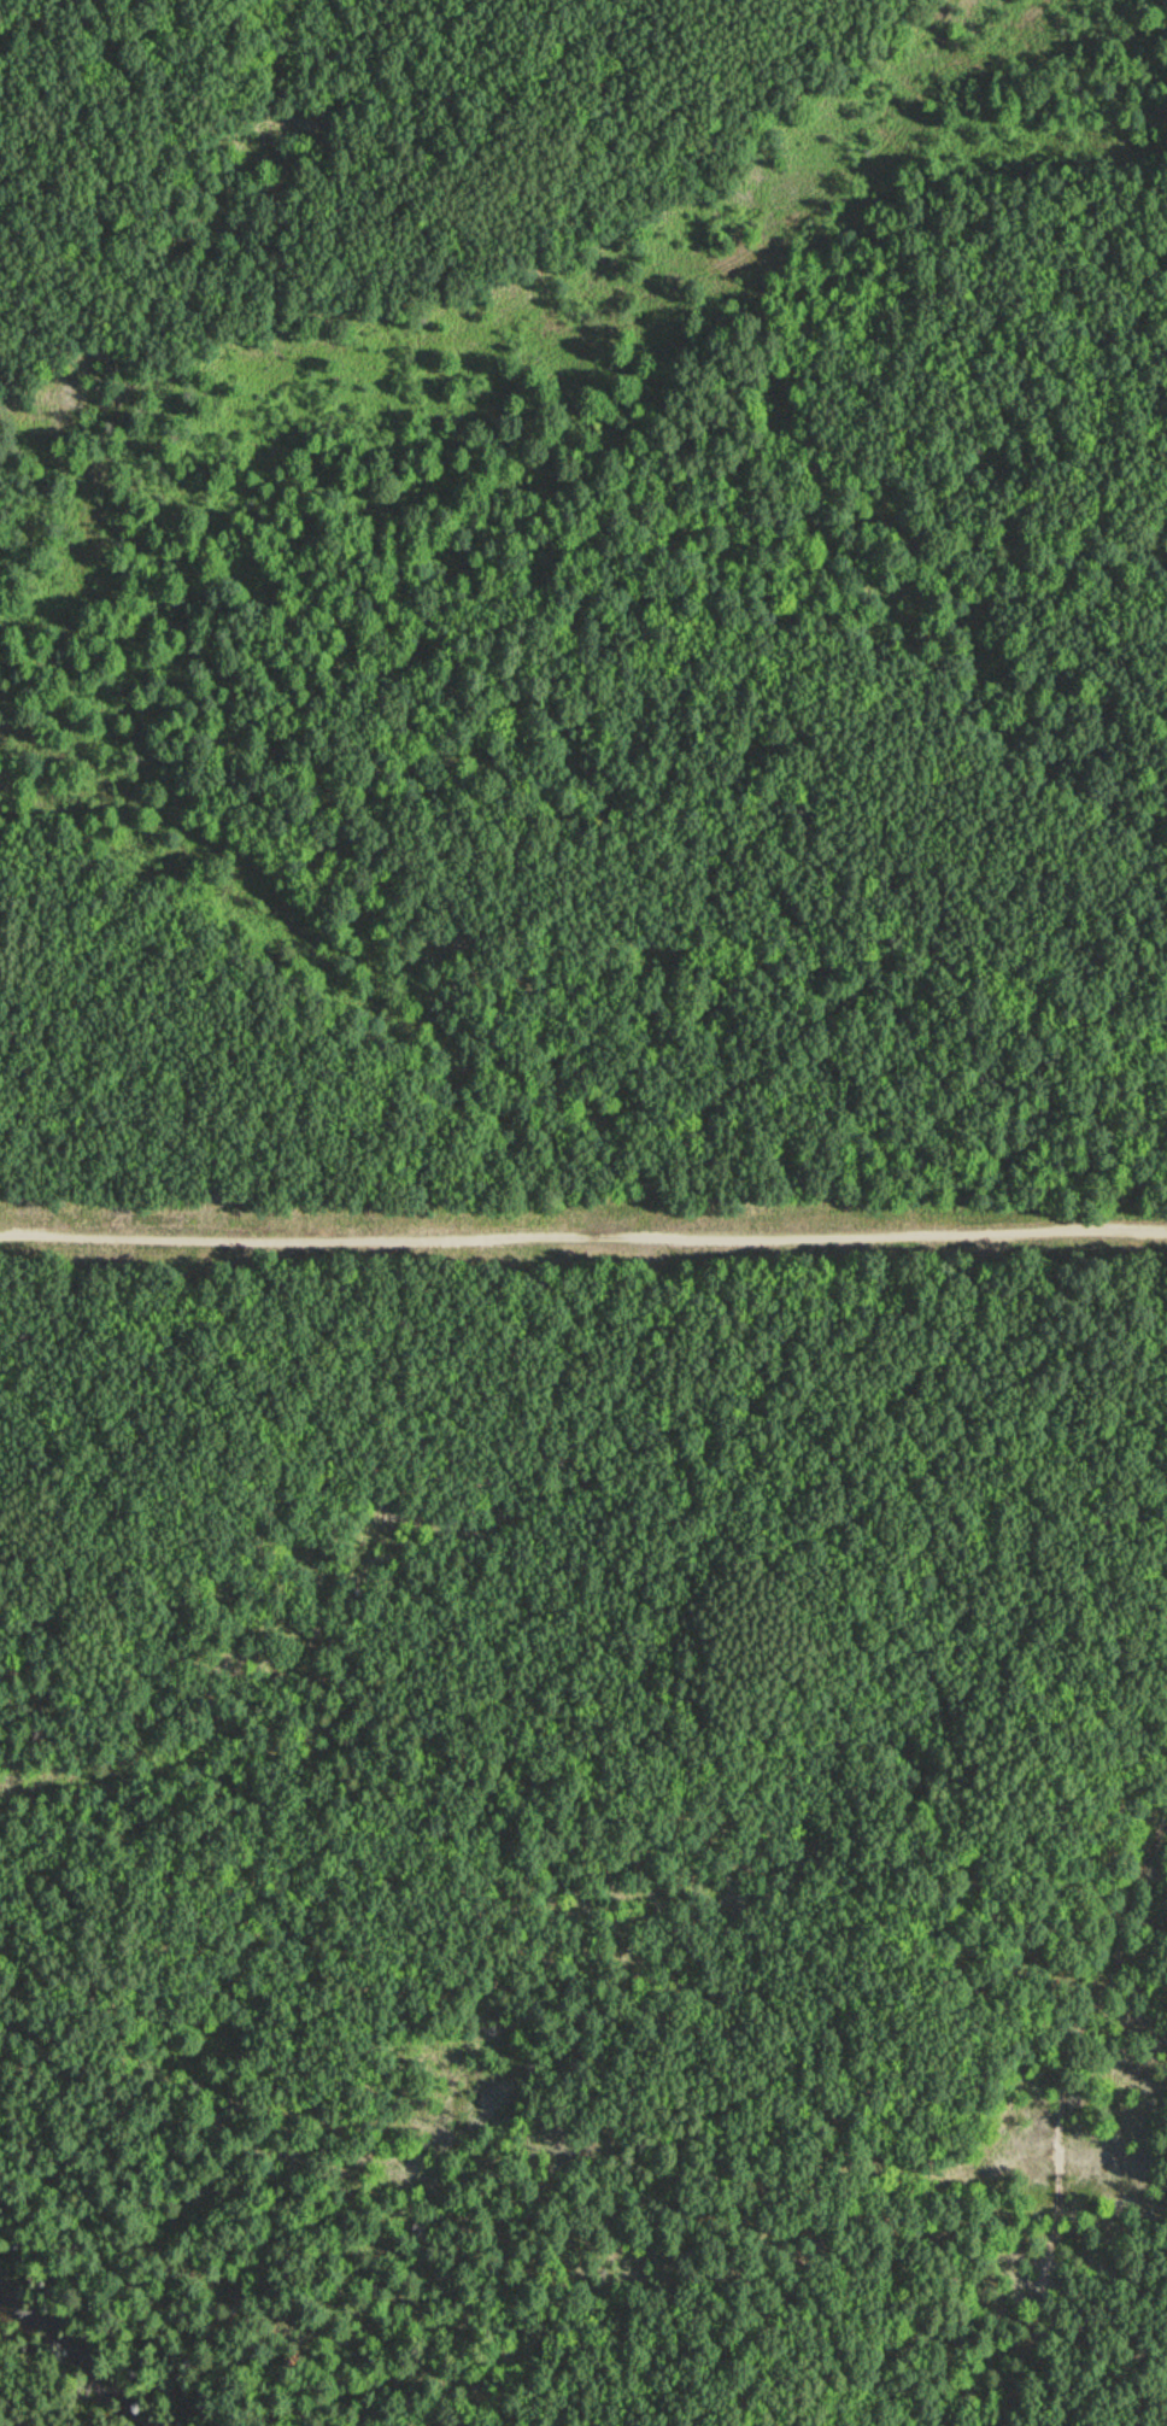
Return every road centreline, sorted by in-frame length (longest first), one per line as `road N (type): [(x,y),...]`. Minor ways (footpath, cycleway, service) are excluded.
road 1 (track): [(1166,1242),(0,1234)]
road 2 (track): [(1003,2425),(1060,2210),(1065,2092),(1166,1818)]

